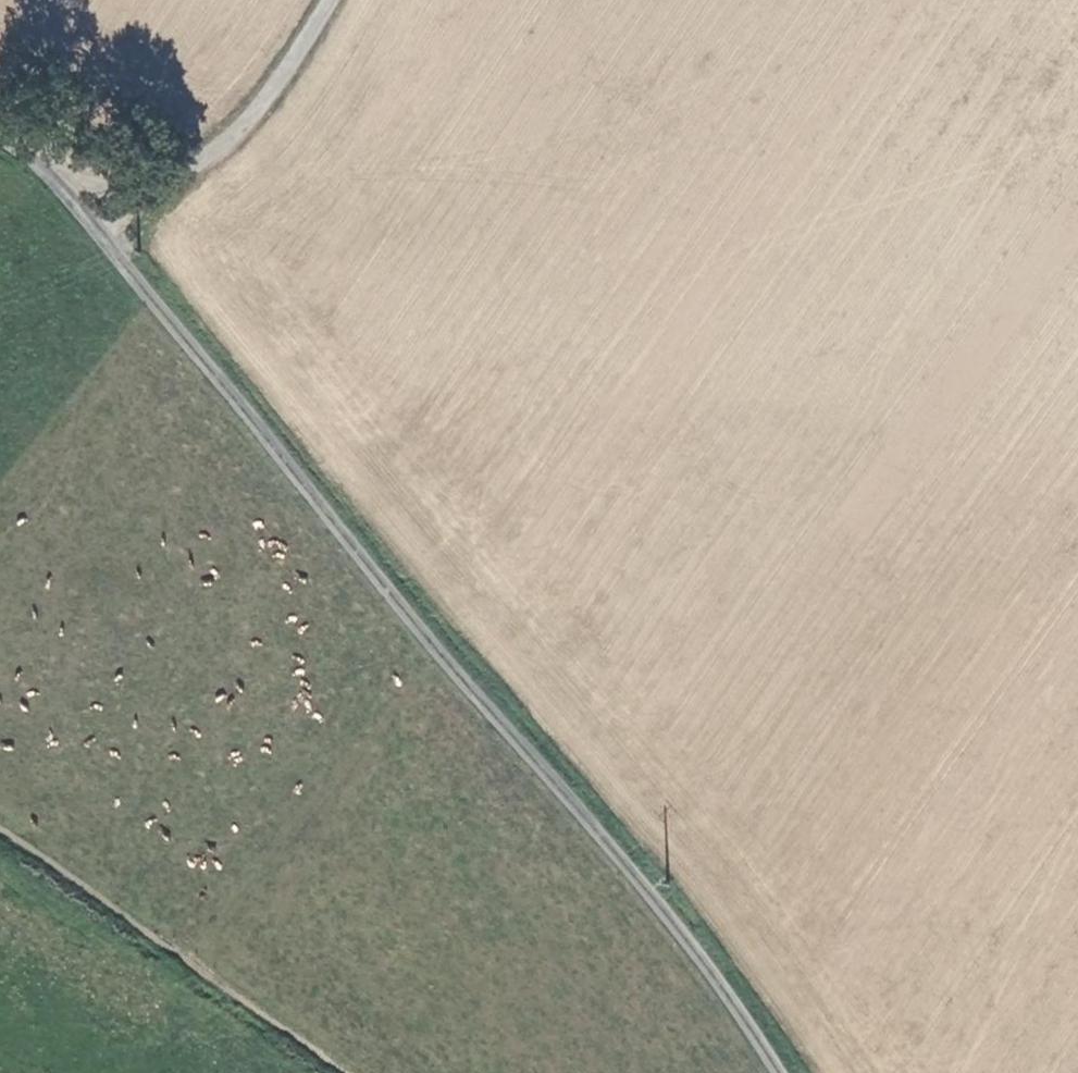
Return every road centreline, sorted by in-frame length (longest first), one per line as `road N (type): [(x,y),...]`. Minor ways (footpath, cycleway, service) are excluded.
road 1 (unclassified): [(0,140),(34,163),(97,233),(691,946),(779,1072)]
road 2 (track): [(97,233),(205,161),(264,103),(325,0)]

